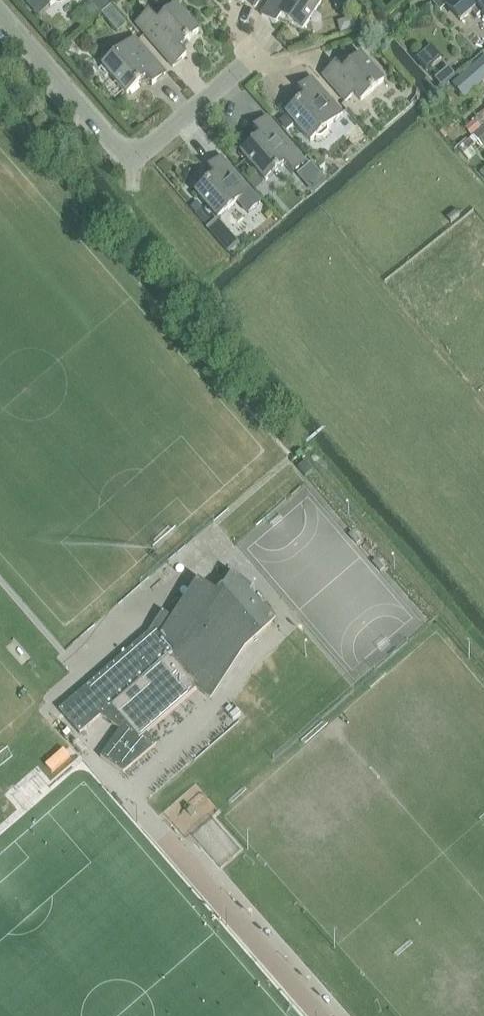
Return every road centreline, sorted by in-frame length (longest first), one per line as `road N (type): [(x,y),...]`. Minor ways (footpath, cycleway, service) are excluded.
road 1 (residential): [(257,51),(128,160),(0,12)]

